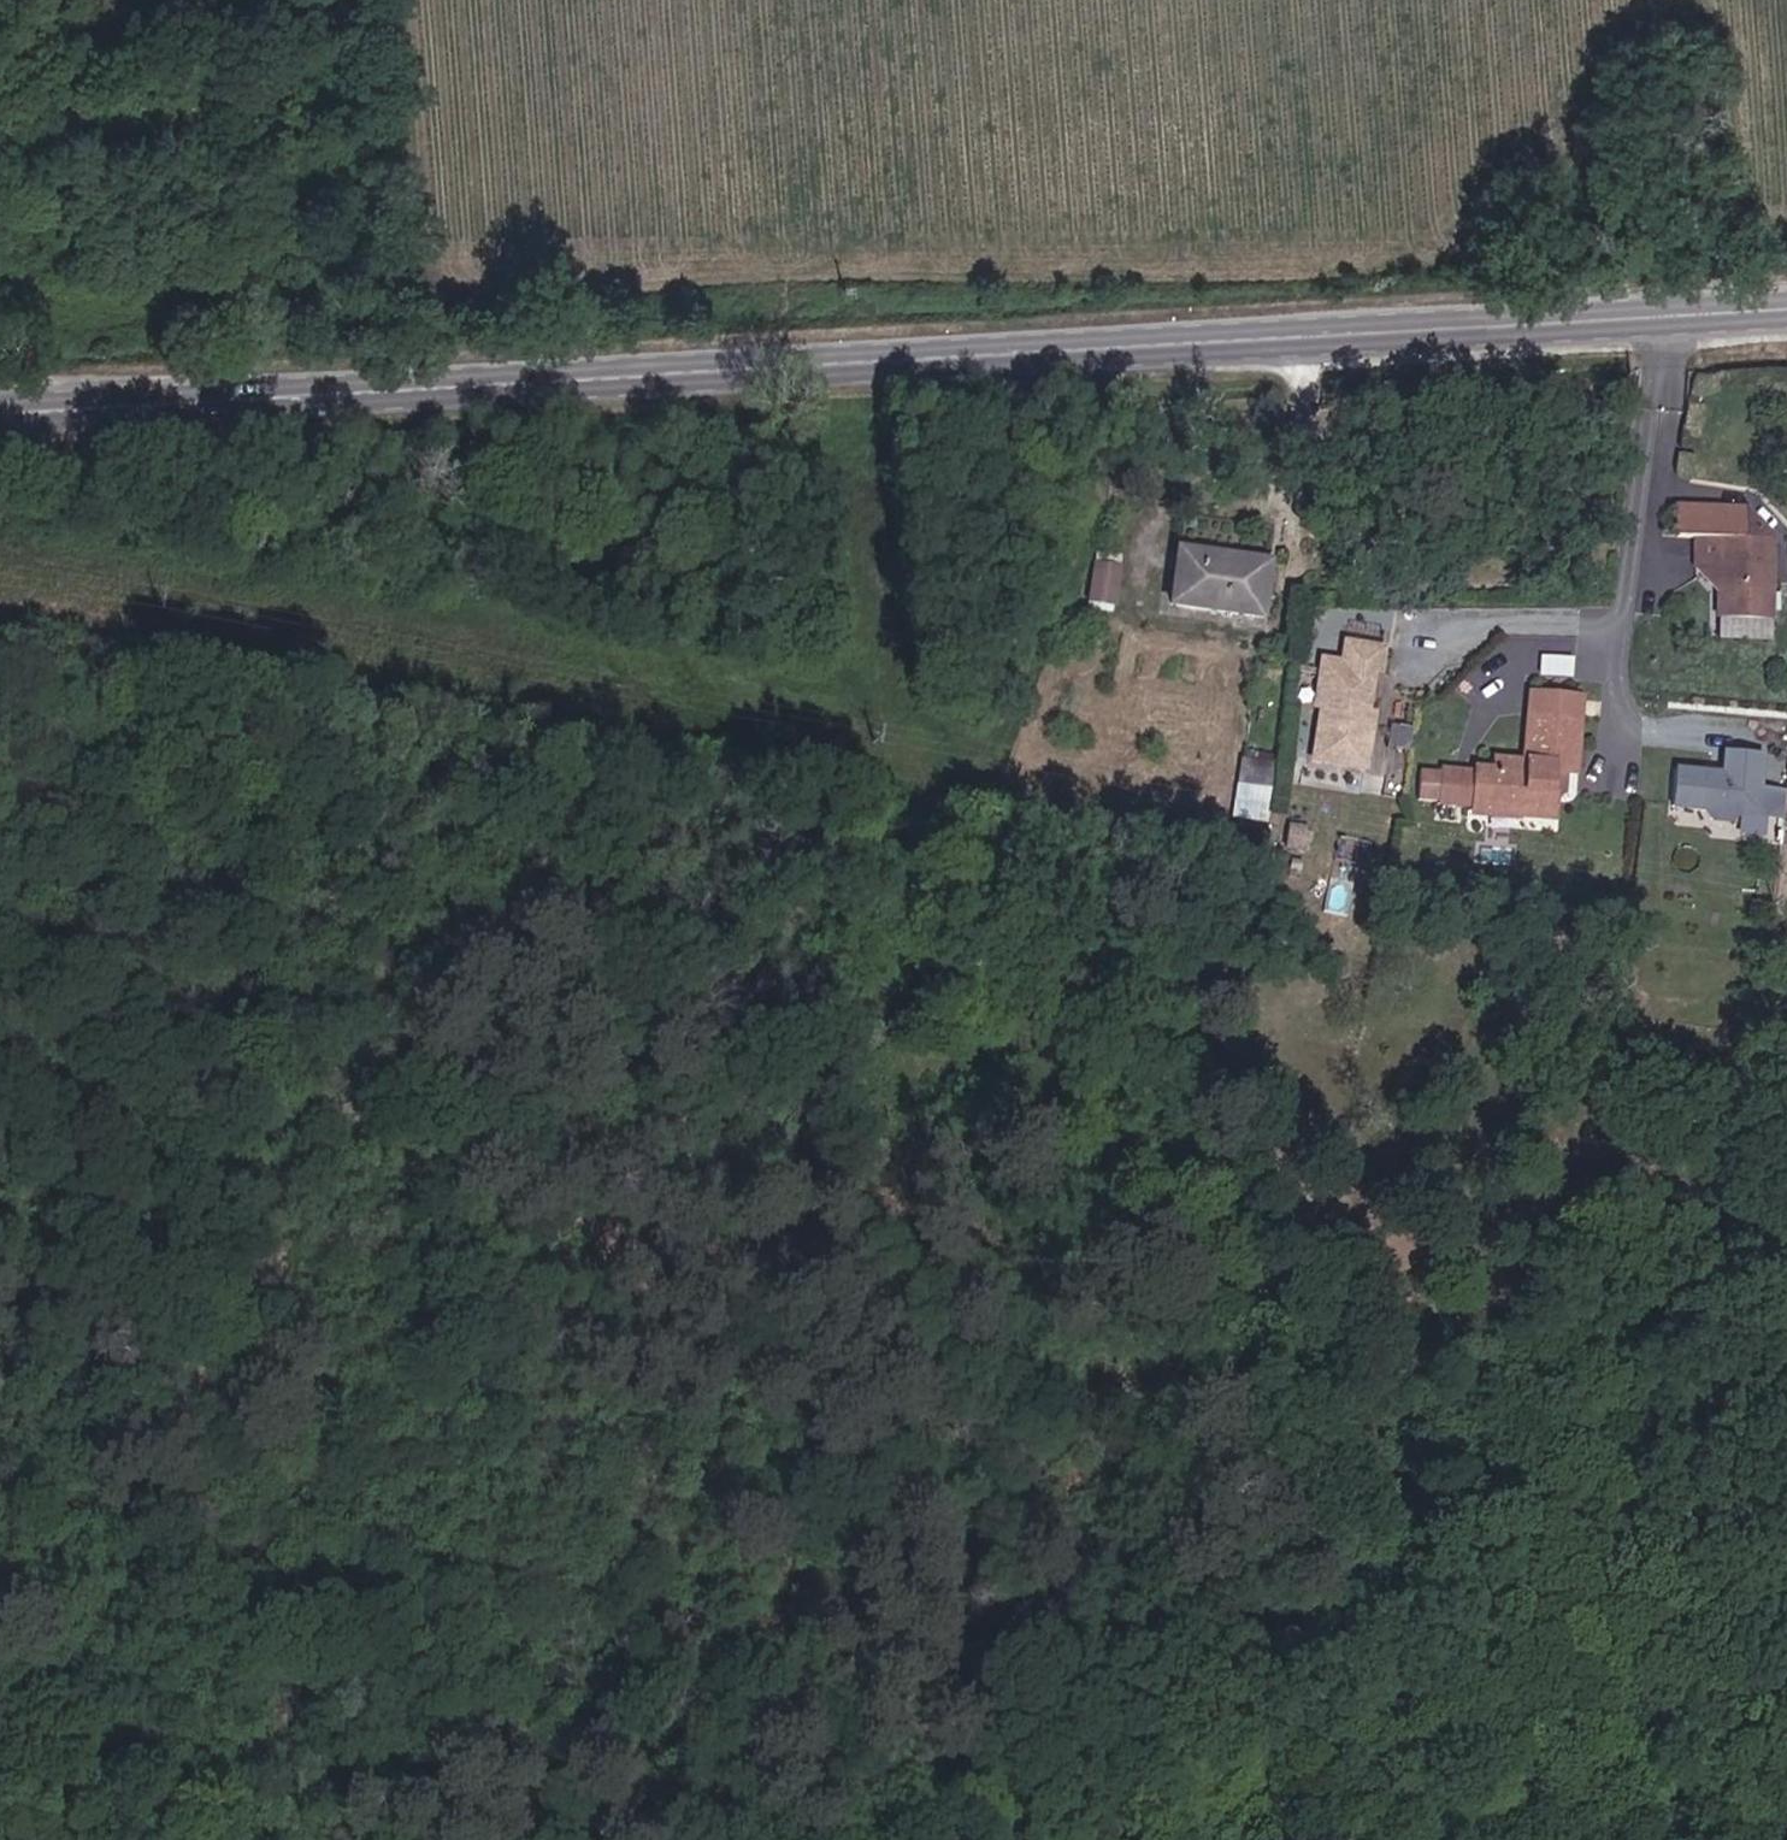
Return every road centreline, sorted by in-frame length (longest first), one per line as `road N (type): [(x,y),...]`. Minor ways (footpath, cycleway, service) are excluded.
road 1 (primary): [(0,416),(1786,310)]

